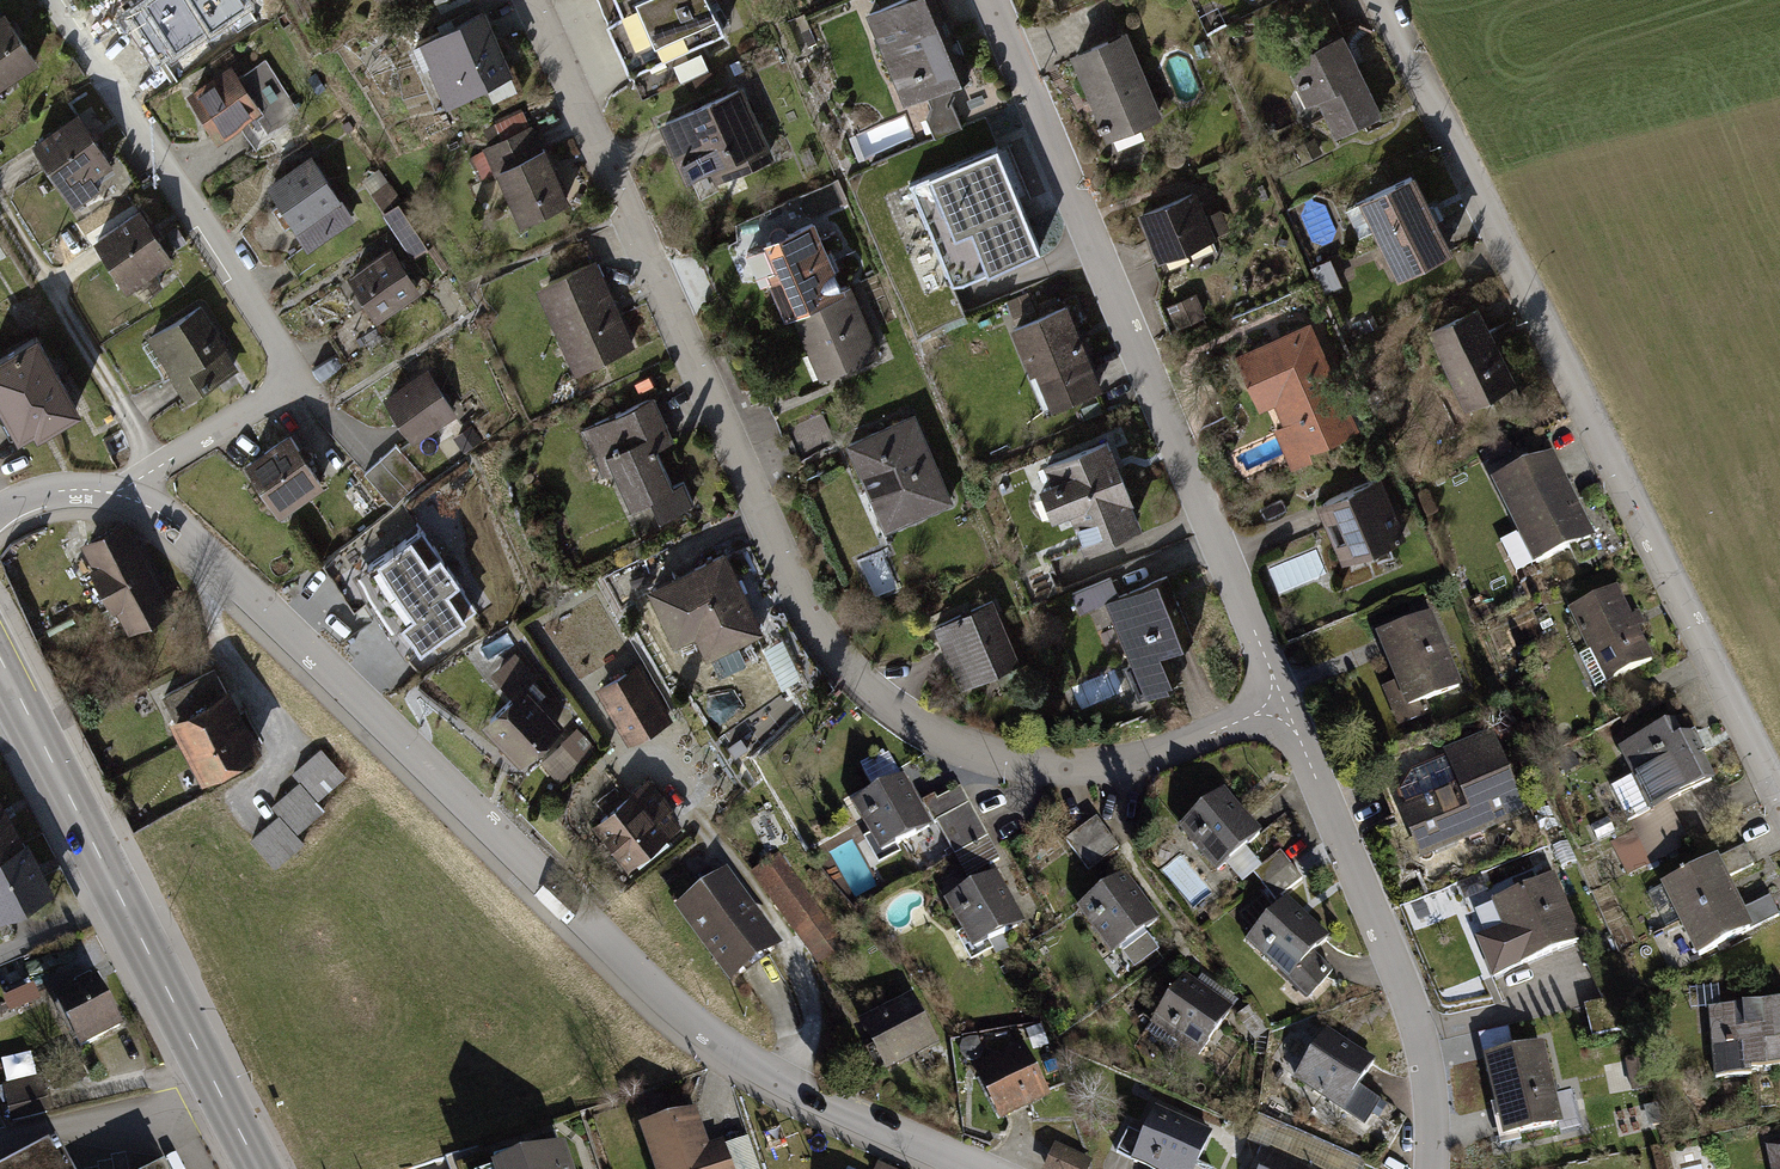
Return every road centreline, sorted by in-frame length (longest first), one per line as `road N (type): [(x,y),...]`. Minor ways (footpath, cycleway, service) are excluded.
road 1 (residential): [(1281,701),(1136,756),(1074,765),(979,754),(875,695),(803,601),(533,0)]
road 2 (residential): [(978,1168),(800,1090),(688,1021),(183,536),(115,501)]
road 3 (residential): [(1779,803),(1384,0)]
road 4 (residential): [(1281,701),(991,0)]
road 5 (residential): [(55,0),(300,384),(115,501)]
road 6 (secondary): [(0,667),(261,1168)]
road 7 (residential): [(1430,1168),(1426,1076),(1408,1000),(1281,701)]

